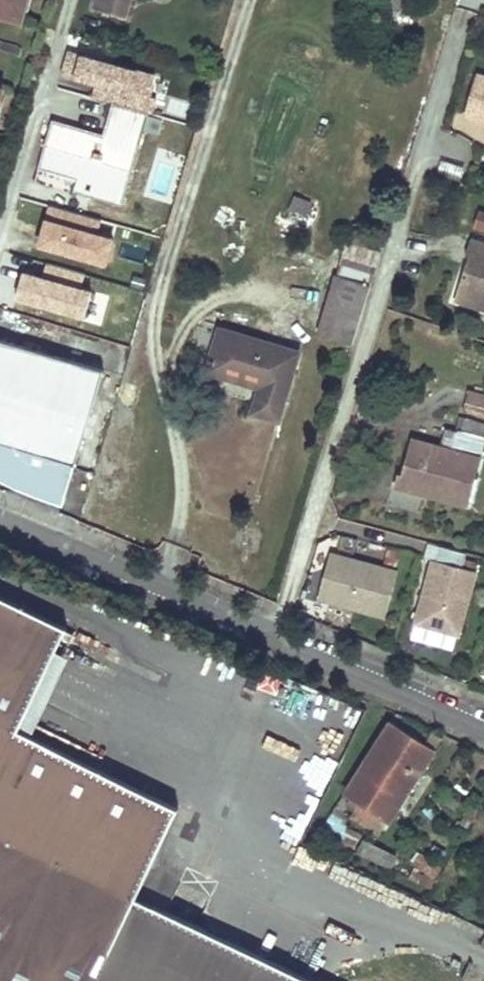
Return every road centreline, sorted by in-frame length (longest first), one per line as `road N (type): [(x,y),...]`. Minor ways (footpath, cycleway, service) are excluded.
road 1 (residential): [(457,16),(280,635)]
road 2 (residential): [(280,635),(0,517)]
road 3 (residential): [(483,728),(280,635)]

